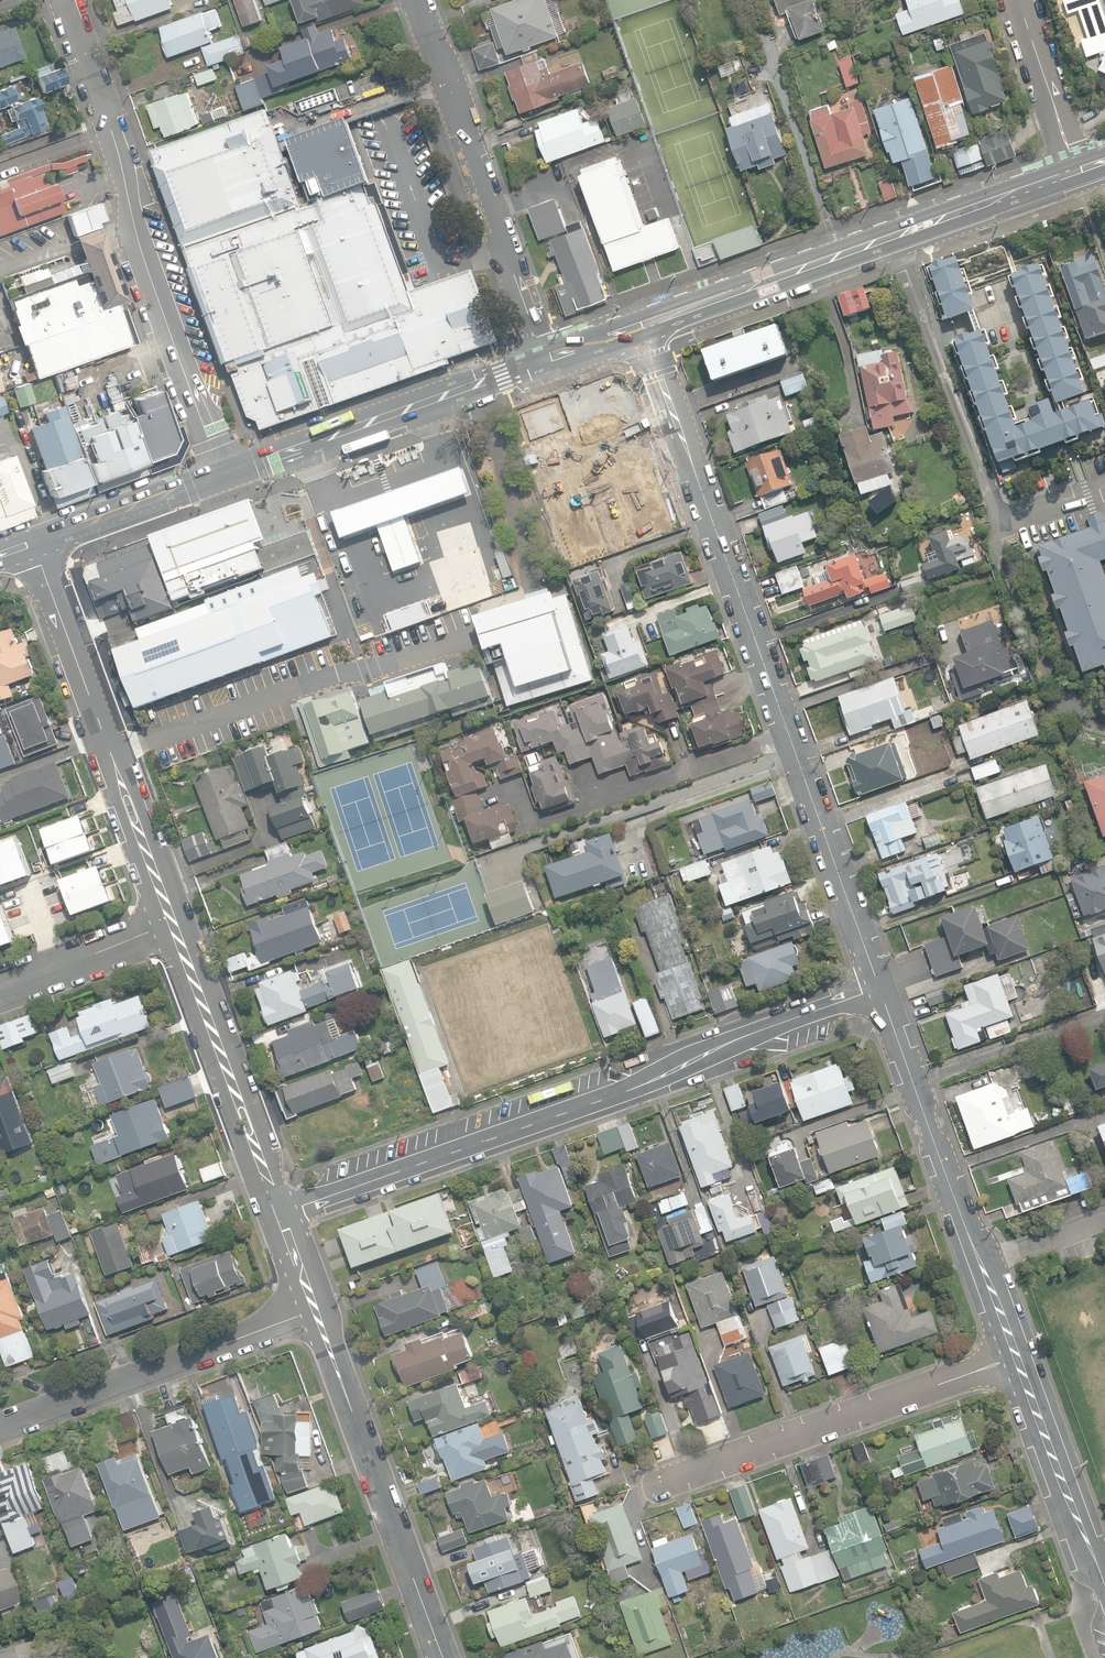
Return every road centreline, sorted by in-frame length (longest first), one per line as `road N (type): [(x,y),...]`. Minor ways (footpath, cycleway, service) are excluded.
road 1 (residential): [(284,1213),(627,1091),(879,986)]
road 2 (residential): [(219,474),(60,0)]
road 3 (secondary): [(1076,173),(654,322)]
road 4 (tertiary): [(654,322),(796,736)]
road 5 (residential): [(33,546),(174,922)]
road 6 (tertiary): [(879,986),(1017,1357)]
road 7 (residential): [(543,361),(415,0)]
road 8 (residential): [(1017,1357),(660,1486)]
road 9 (residential): [(317,1308),(445,1657)]
road 10 (secondary): [(543,361),(219,474)]
road 11 (residential): [(317,1308),(0,1428)]
road 12 (residential): [(174,922),(284,1213)]
road 13 (residential): [(534,823),(796,736)]
road 14 (tertiary): [(796,736),(879,986)]
road 15 (tertiary): [(1017,1357),(1104,1584)]
road 16 (secondary): [(219,474),(33,546)]
road 17 (residential): [(174,922),(0,988)]
road 18 (residential): [(1076,173),(1018,0)]

